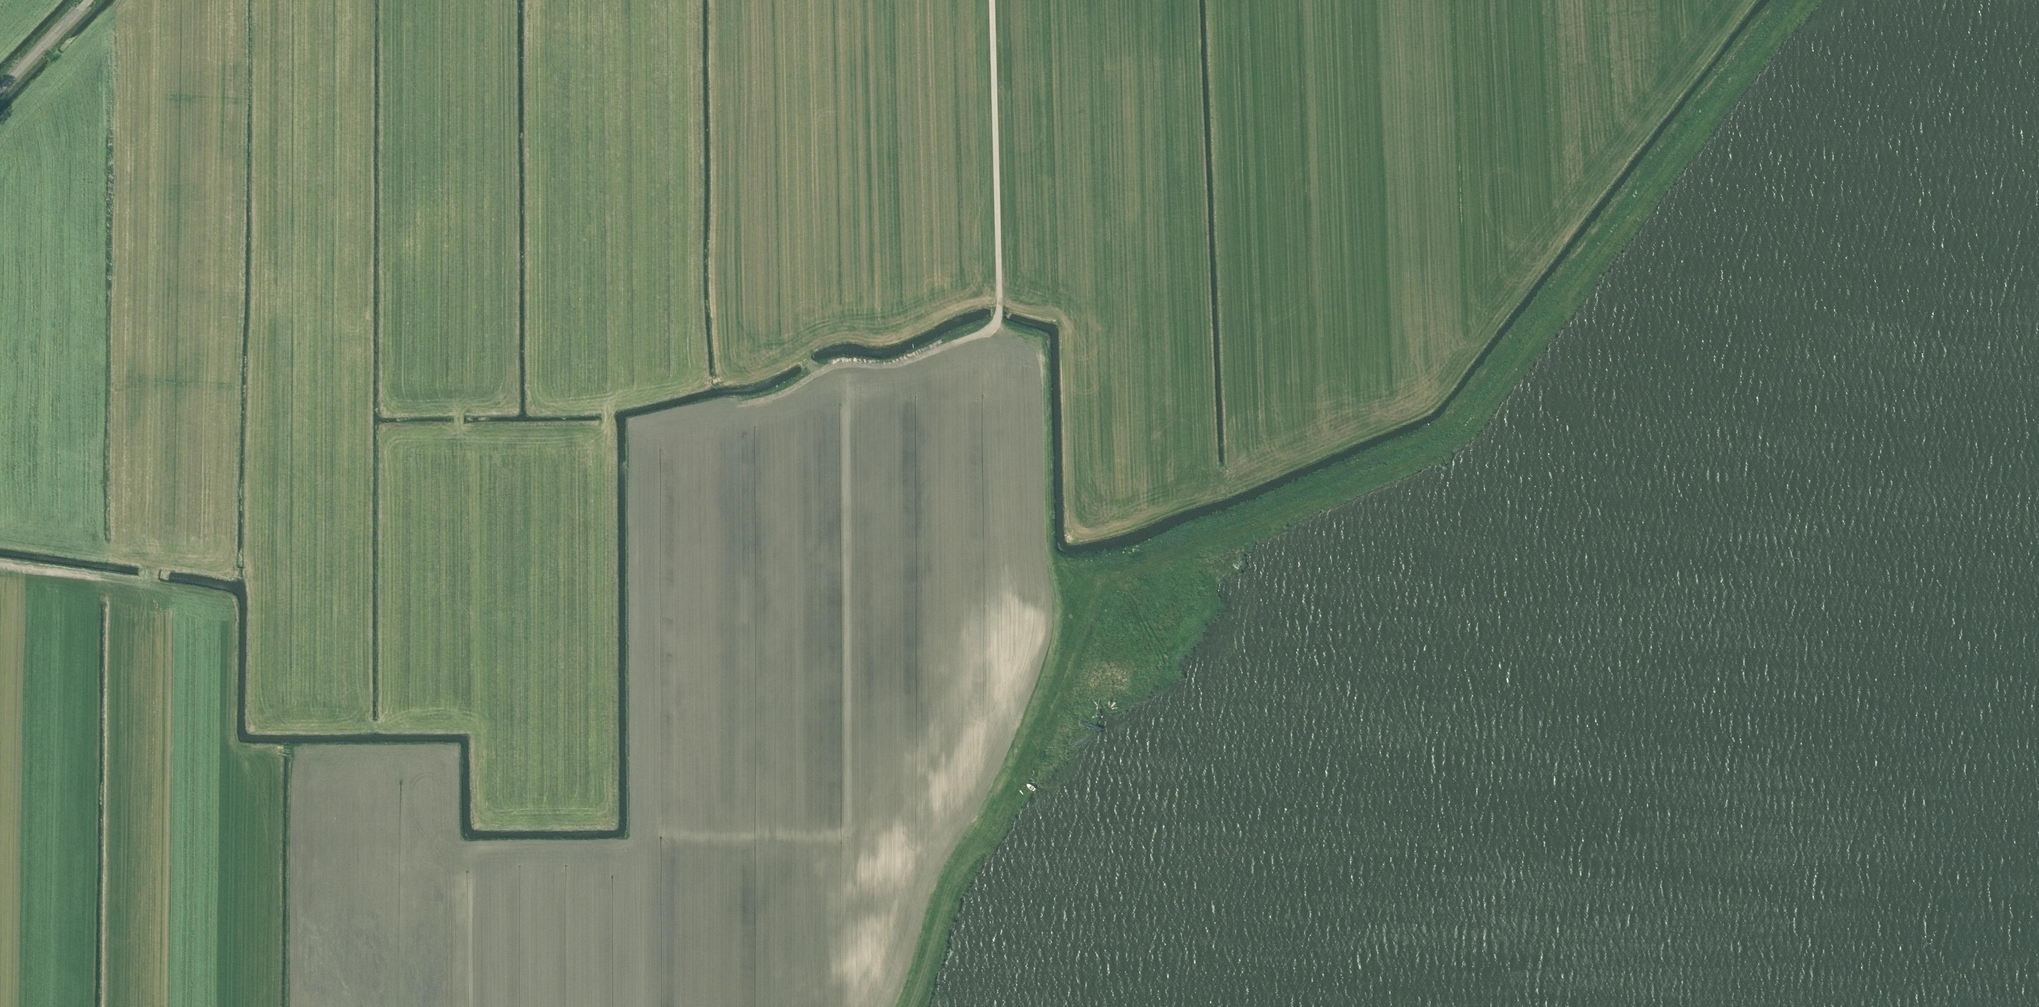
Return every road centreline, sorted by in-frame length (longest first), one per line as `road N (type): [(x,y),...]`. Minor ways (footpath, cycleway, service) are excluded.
road 1 (track): [(995,325),(1027,333),(1046,360),(1050,552),(1060,558),(1065,616),(1010,752),(1013,792),(951,883),(911,1006)]
road 2 (track): [(992,0),(995,325),(900,364),(826,366),(784,392),(744,403)]
road 3 (unclassified): [(0,88),(88,0)]

